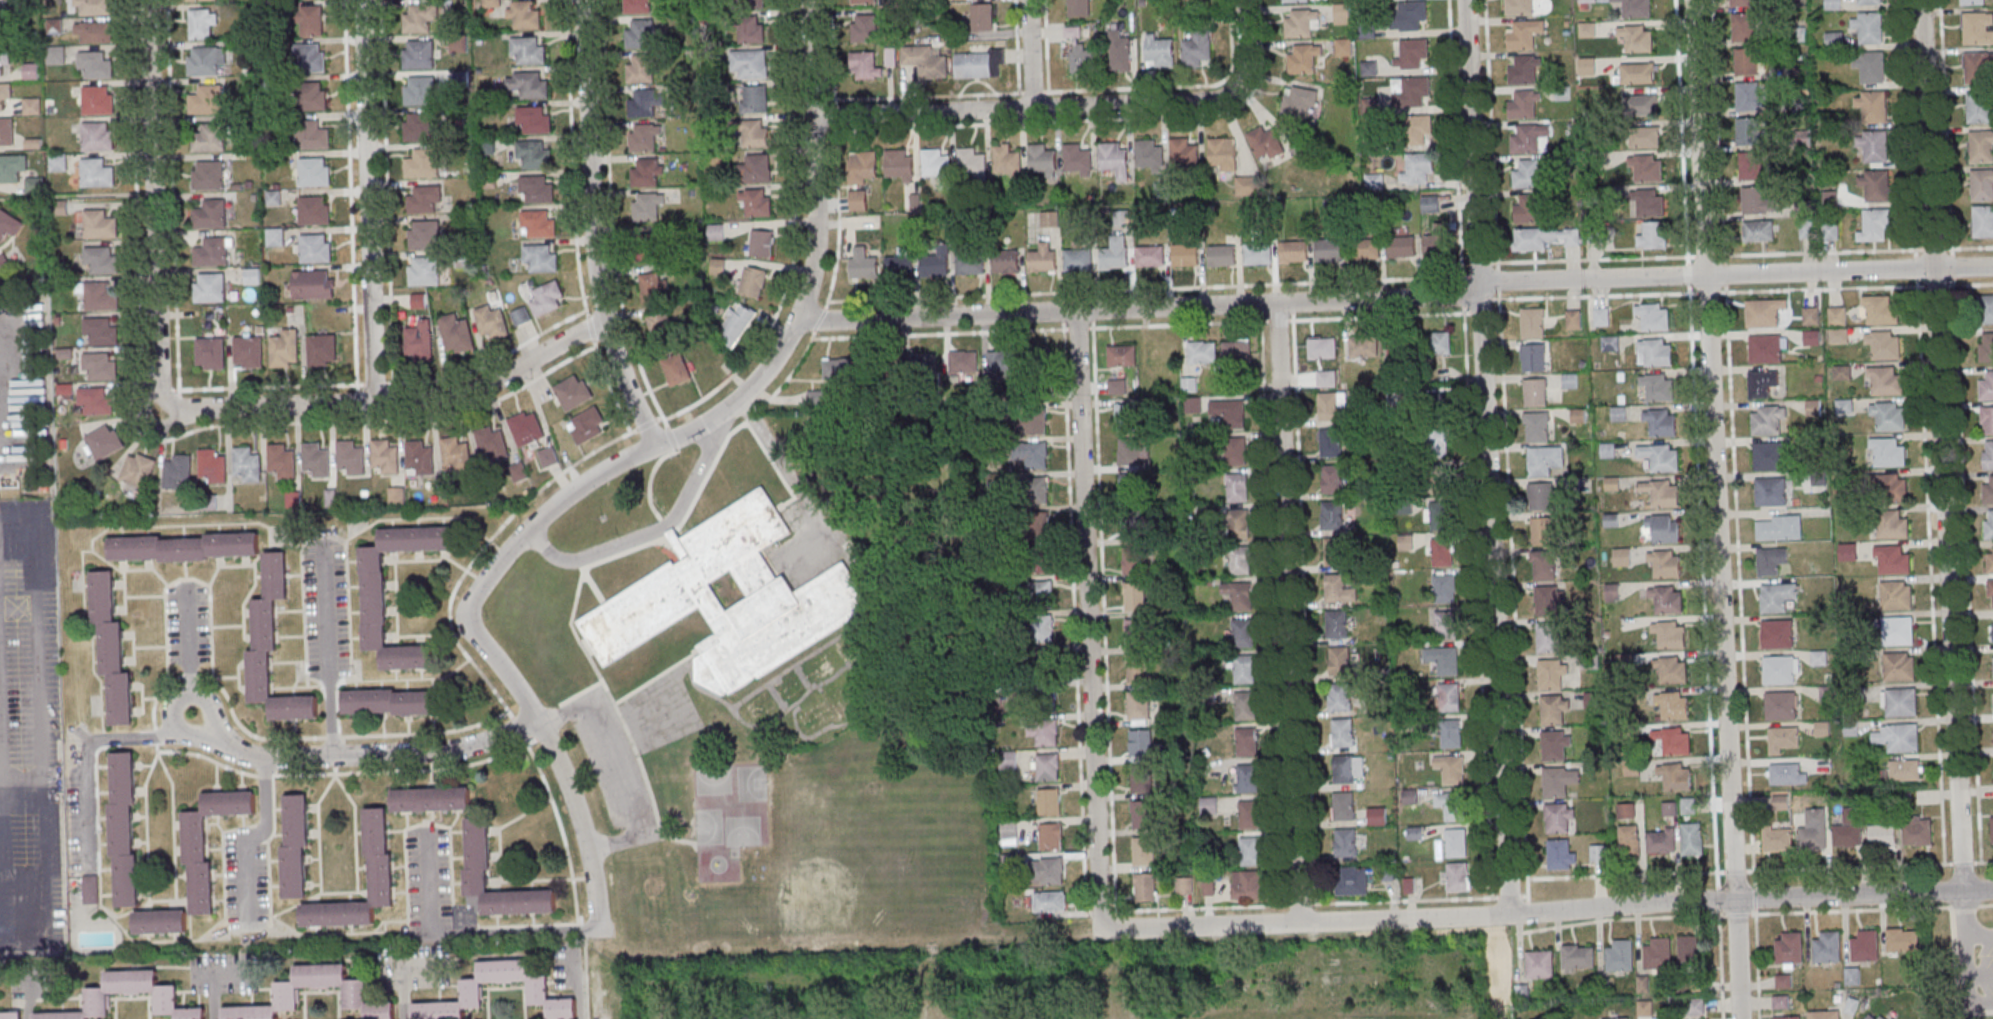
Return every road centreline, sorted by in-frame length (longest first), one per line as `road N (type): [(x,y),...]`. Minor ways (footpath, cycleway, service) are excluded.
road 1 (residential): [(1740,1018),(1692,0)]
road 2 (residential): [(1963,891),(1920,0)]
road 3 (residential): [(1992,890),(1107,923)]
road 4 (residential): [(1479,294),(796,319)]
road 5 (residential): [(1510,914),(1479,294)]
road 6 (residential): [(1301,921),(1278,303)]
road 7 (residential): [(1107,923),(1078,310)]
road 8 (residential): [(600,931),(594,878),(541,723),(467,616),(533,526),(654,444)]
road 9 (residential): [(811,115),(1215,99),(1244,76),(1243,0)]
road 10 (residential): [(654,444),(740,397),(780,349),(808,289),(816,218),(807,0)]
road 11 (residential): [(1992,265),(1479,280)]
road 12 (residential): [(605,323),(500,379),(438,399),(191,408),(163,400)]
road 13 (residential): [(654,444),(619,366),(596,270),(583,0)]
road 14 (residential): [(372,403),(360,0)]
road 15 (residential): [(163,400),(147,0)]
road 16 (residential): [(541,723),(460,748),(262,758),(187,712)]
road 17 (residential): [(1479,280),(1465,0)]
road 18 (residential): [(187,712),(155,733),(96,738),(88,747),(90,866)]

